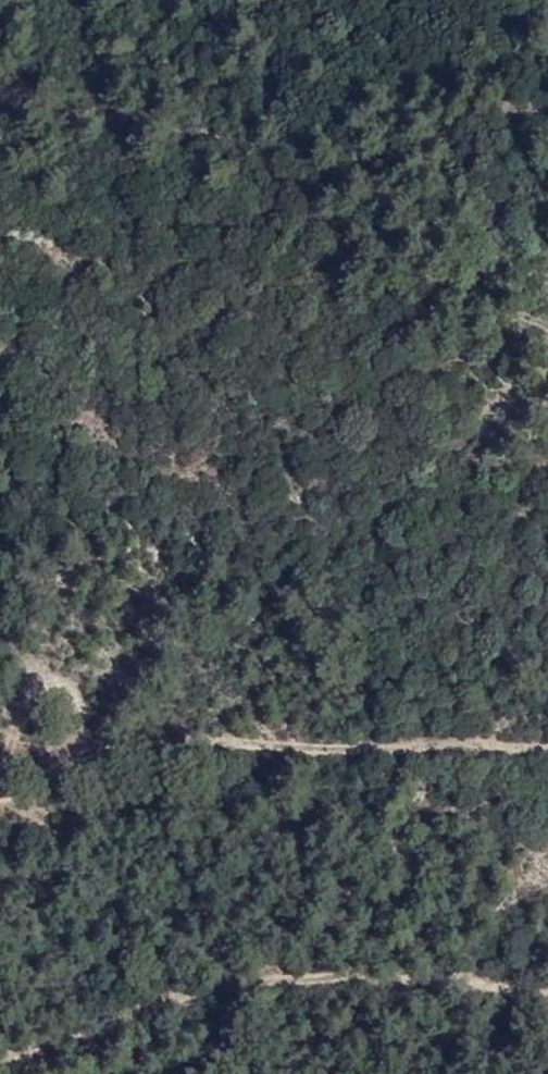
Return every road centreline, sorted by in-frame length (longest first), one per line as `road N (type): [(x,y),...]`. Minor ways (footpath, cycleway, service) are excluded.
road 1 (track): [(0,1058),(161,1004),(294,976),(547,994)]
road 2 (track): [(0,795),(54,769),(169,742),(547,750)]

